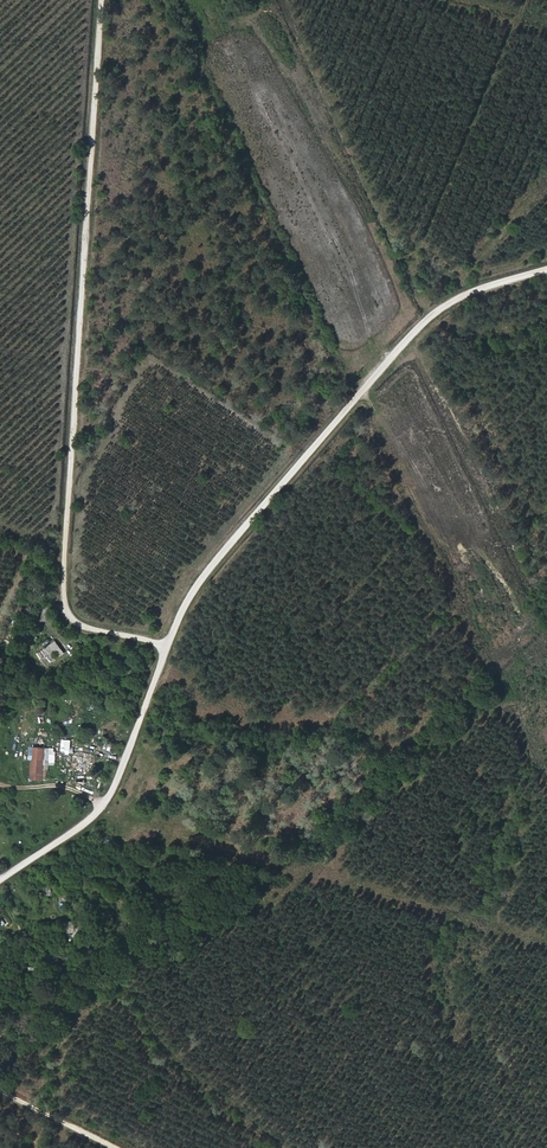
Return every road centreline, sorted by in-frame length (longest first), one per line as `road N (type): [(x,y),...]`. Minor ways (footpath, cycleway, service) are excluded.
road 1 (track): [(546,271),(466,295),(429,318),(198,586),(112,795),(96,815),(0,880)]
road 2 (track): [(169,646),(84,627),(64,603),(102,0)]
road 3 (track): [(527,0),(418,276),(455,302),(546,192)]
road 4 (track): [(0,1089),(118,1147)]

